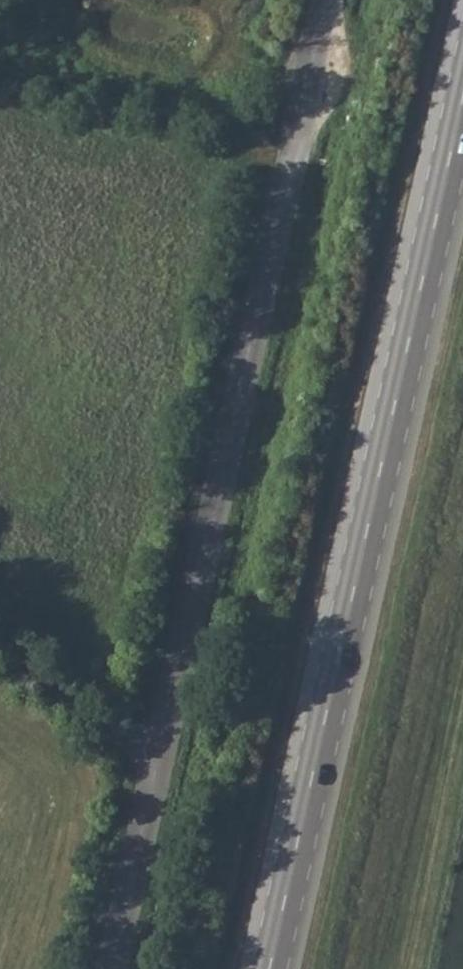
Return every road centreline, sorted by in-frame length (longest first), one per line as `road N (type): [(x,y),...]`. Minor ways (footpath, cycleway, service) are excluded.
road 1 (unclassified): [(112,968),(327,0)]
road 2 (primary): [(269,968),(462,101)]
road 3 (track): [(0,647),(109,733),(163,742)]

